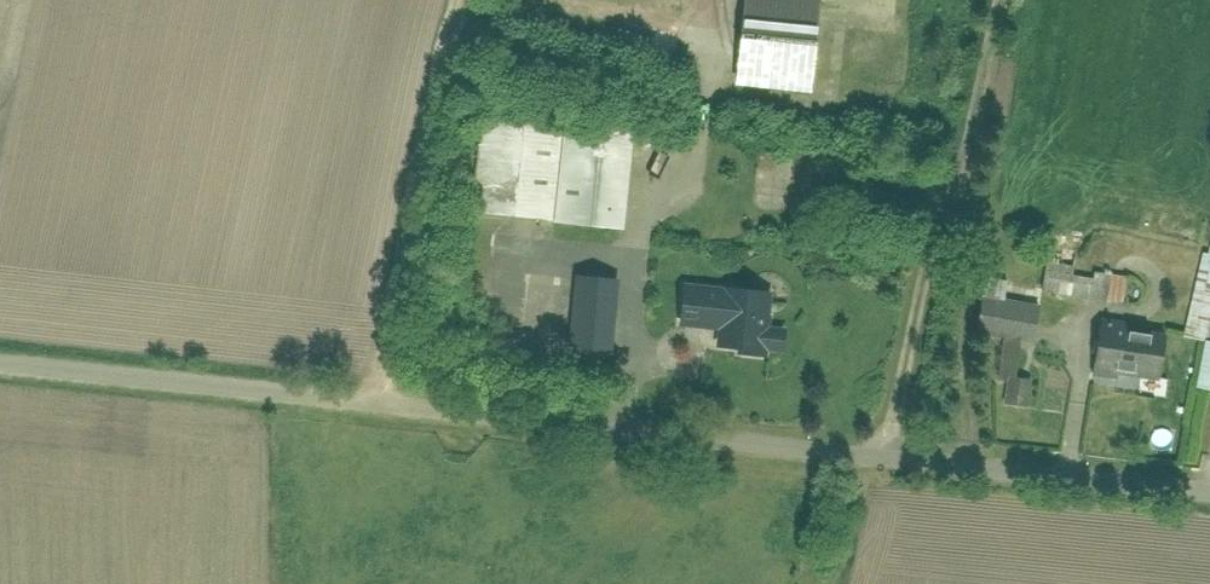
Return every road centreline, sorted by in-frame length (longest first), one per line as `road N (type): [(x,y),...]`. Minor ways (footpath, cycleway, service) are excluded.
road 1 (unclassified): [(1209,496),(302,397)]
road 2 (unclassified): [(0,362),(302,397)]

